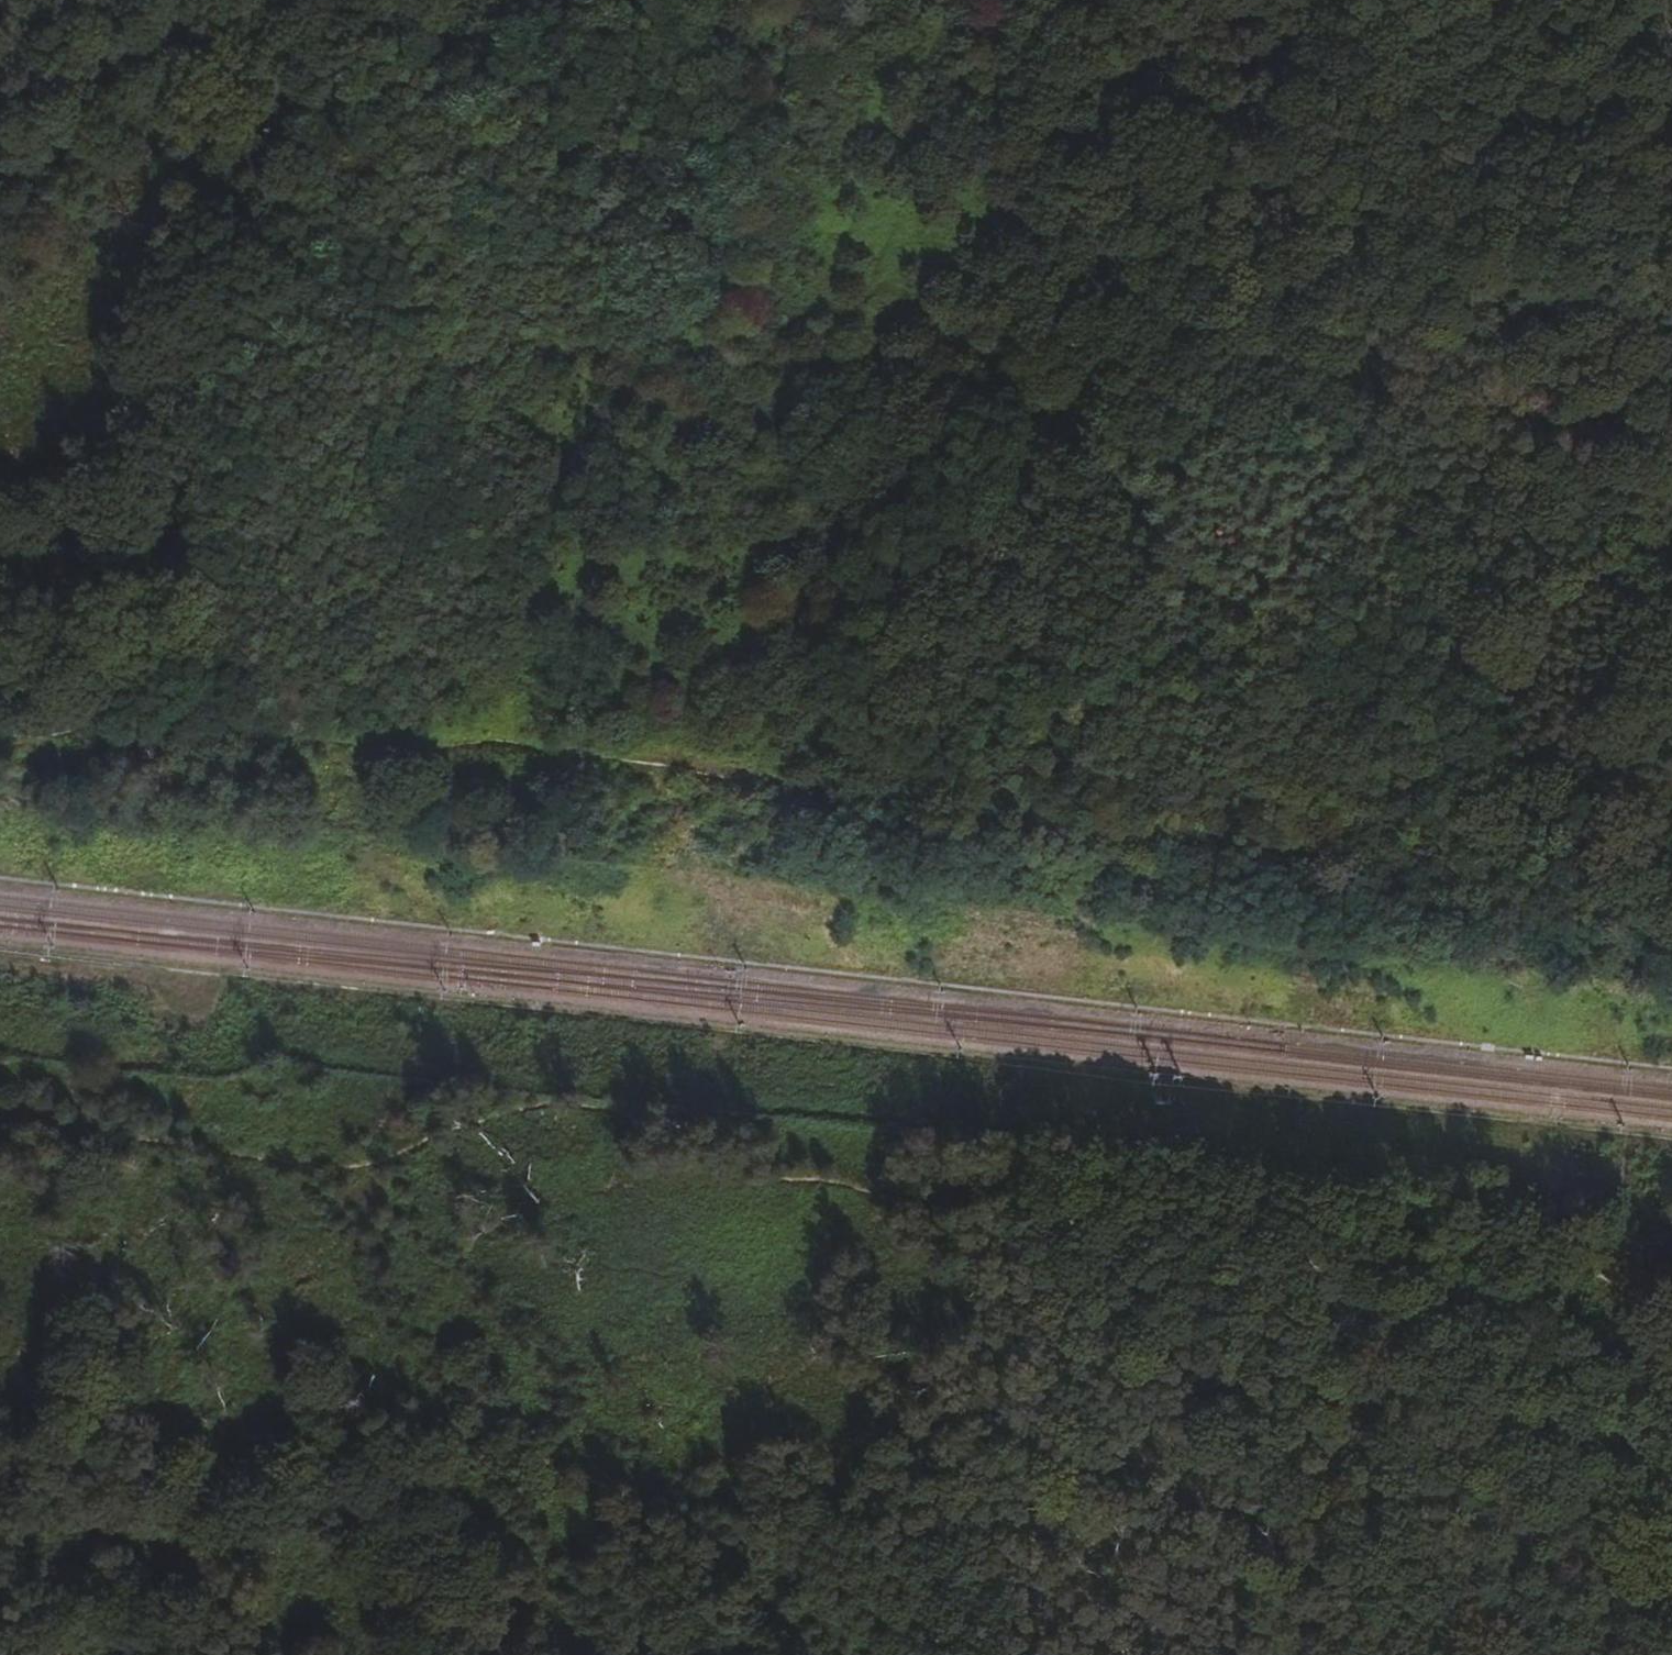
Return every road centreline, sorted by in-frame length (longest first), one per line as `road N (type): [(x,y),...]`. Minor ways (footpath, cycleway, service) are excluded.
road 1 (track): [(0,109),(233,0)]

